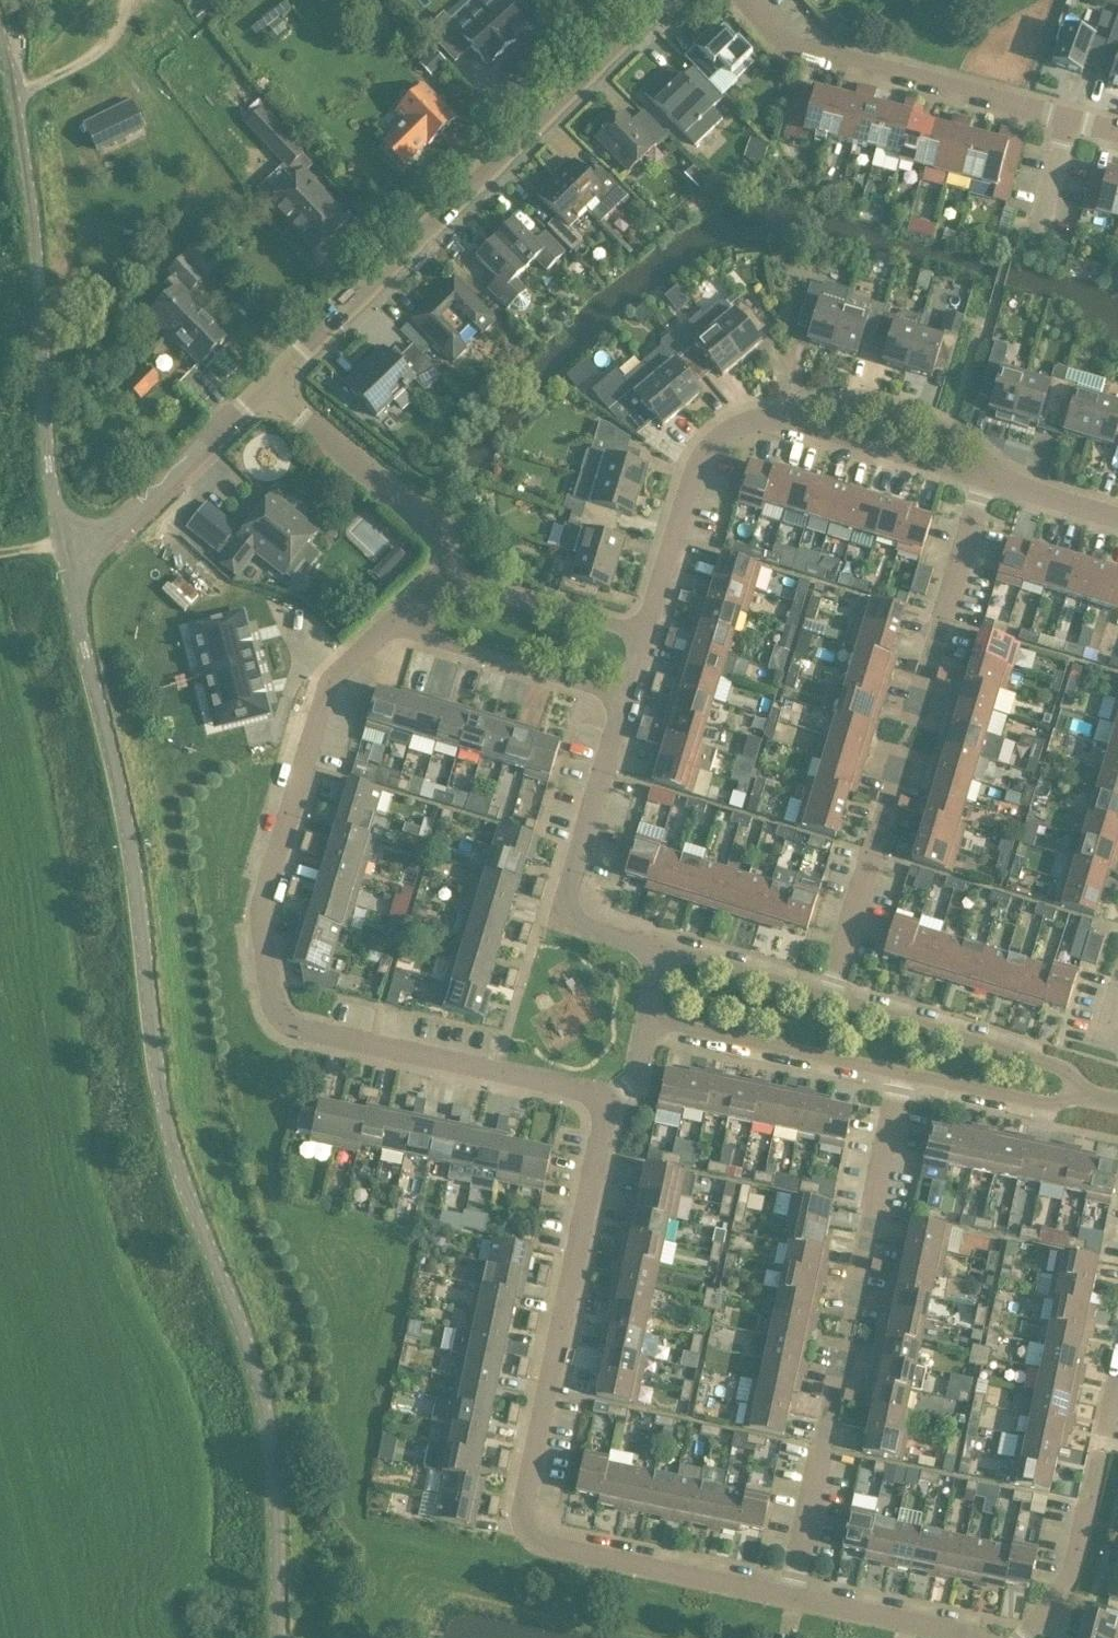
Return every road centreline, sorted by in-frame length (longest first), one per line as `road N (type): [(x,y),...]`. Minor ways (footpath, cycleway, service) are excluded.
road 1 (tertiary): [(279,1637),(277,1507),(256,1376),(174,1160),(129,843),(65,546)]
road 2 (residential): [(609,1109),(594,1098),(294,1028),(273,1010),(264,895),(331,684),(389,631)]
road 3 (residential): [(792,1601),(535,1544),(523,1516),(609,1109)]
road 4 (residential): [(271,390),(666,0)]
road 5 (tertiary): [(65,546),(51,487),(34,225),(0,36)]
road 6 (residential): [(1117,131),(793,47),(749,0)]
road 7 (residential): [(659,954),(589,932),(570,914),(570,888),(619,700)]
road 8 (residential): [(1087,1097),(1069,1074),(831,997)]
road 9 (residential): [(445,580),(448,554),(422,516),(271,390)]
road 10 (residential): [(641,638),(705,453),(731,429),(763,419)]
road 11 (residential): [(65,546),(132,521),(271,390)]
road 12 (residential): [(985,480),(953,428),(900,400),(849,394),(763,419)]
road 13 (residential): [(911,730),(985,480)]
road 14 (residential): [(792,1601),(843,1348)]
road 15 (residential): [(647,1026),(897,1080)]
road 16 (residential): [(831,997),(903,756)]
road 17 (residential): [(389,631),(619,700)]
road 18 (residential): [(851,1311),(897,1080)]
road 19 (residential): [(763,419),(985,480)]
road 20 (residential): [(641,638),(445,580)]
road 21 (residential): [(1024,1637),(1060,1609),(1096,1463)]
road 22 (residential): [(897,1080),(1051,1108),(1087,1097)]
road 23 (residential): [(831,997),(659,954)]
road 24 (residential): [(948,1637),(792,1601)]
road 25 (track): [(129,0),(100,50),(14,97)]
road 26 (residential): [(1117,519),(985,480)]

